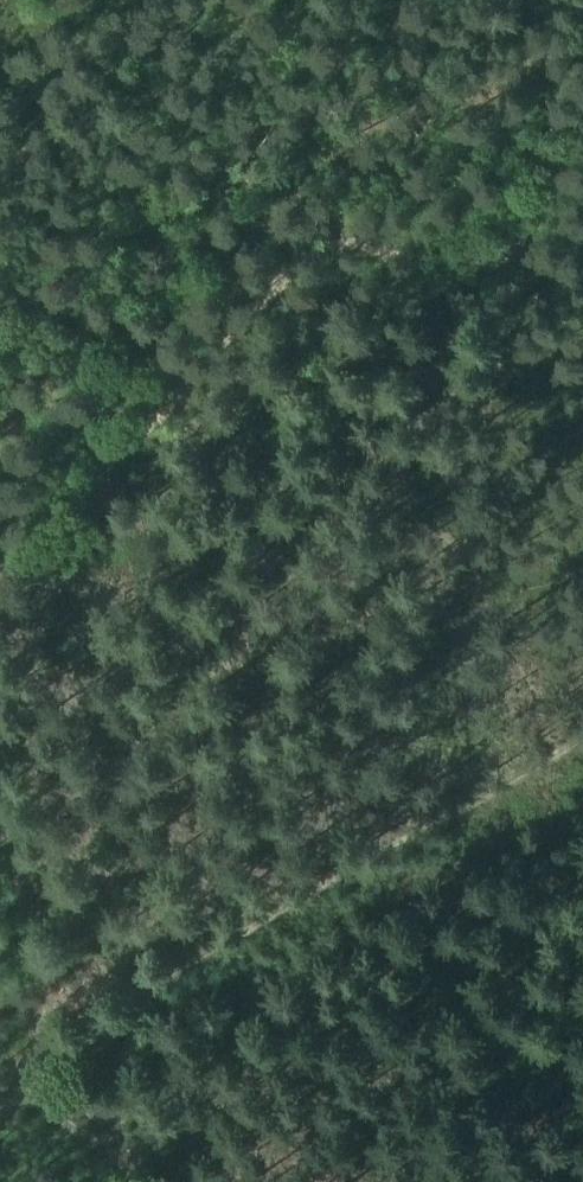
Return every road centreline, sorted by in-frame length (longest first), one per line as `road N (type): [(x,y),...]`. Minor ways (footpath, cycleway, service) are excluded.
road 1 (track): [(582,259),(520,263),(358,241),(317,250),(278,278),(0,571)]
road 2 (track): [(582,740),(49,1044)]
road 3 (track): [(0,787),(49,1044)]
road 4 (track): [(19,1079),(159,1181)]

